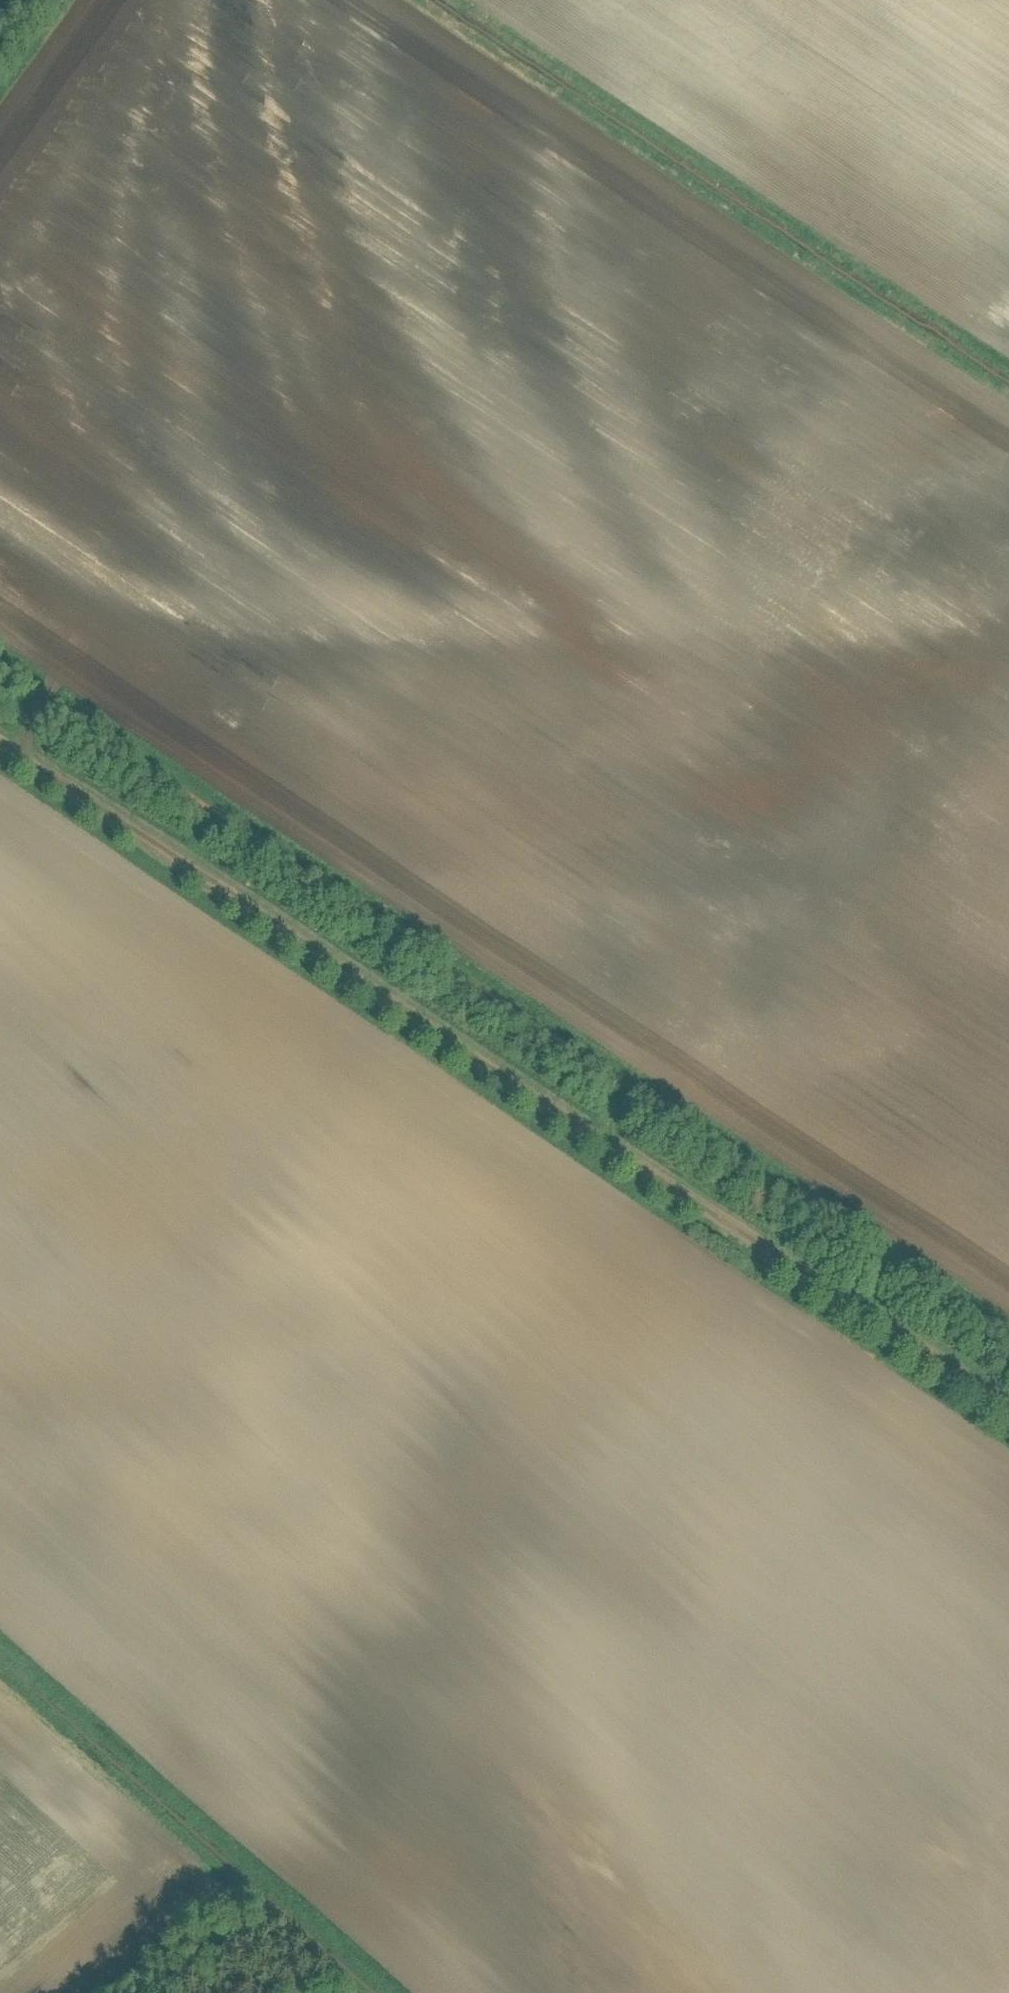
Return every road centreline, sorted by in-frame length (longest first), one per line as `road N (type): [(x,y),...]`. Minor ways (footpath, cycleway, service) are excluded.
road 1 (track): [(1008,1414),(0,744)]

